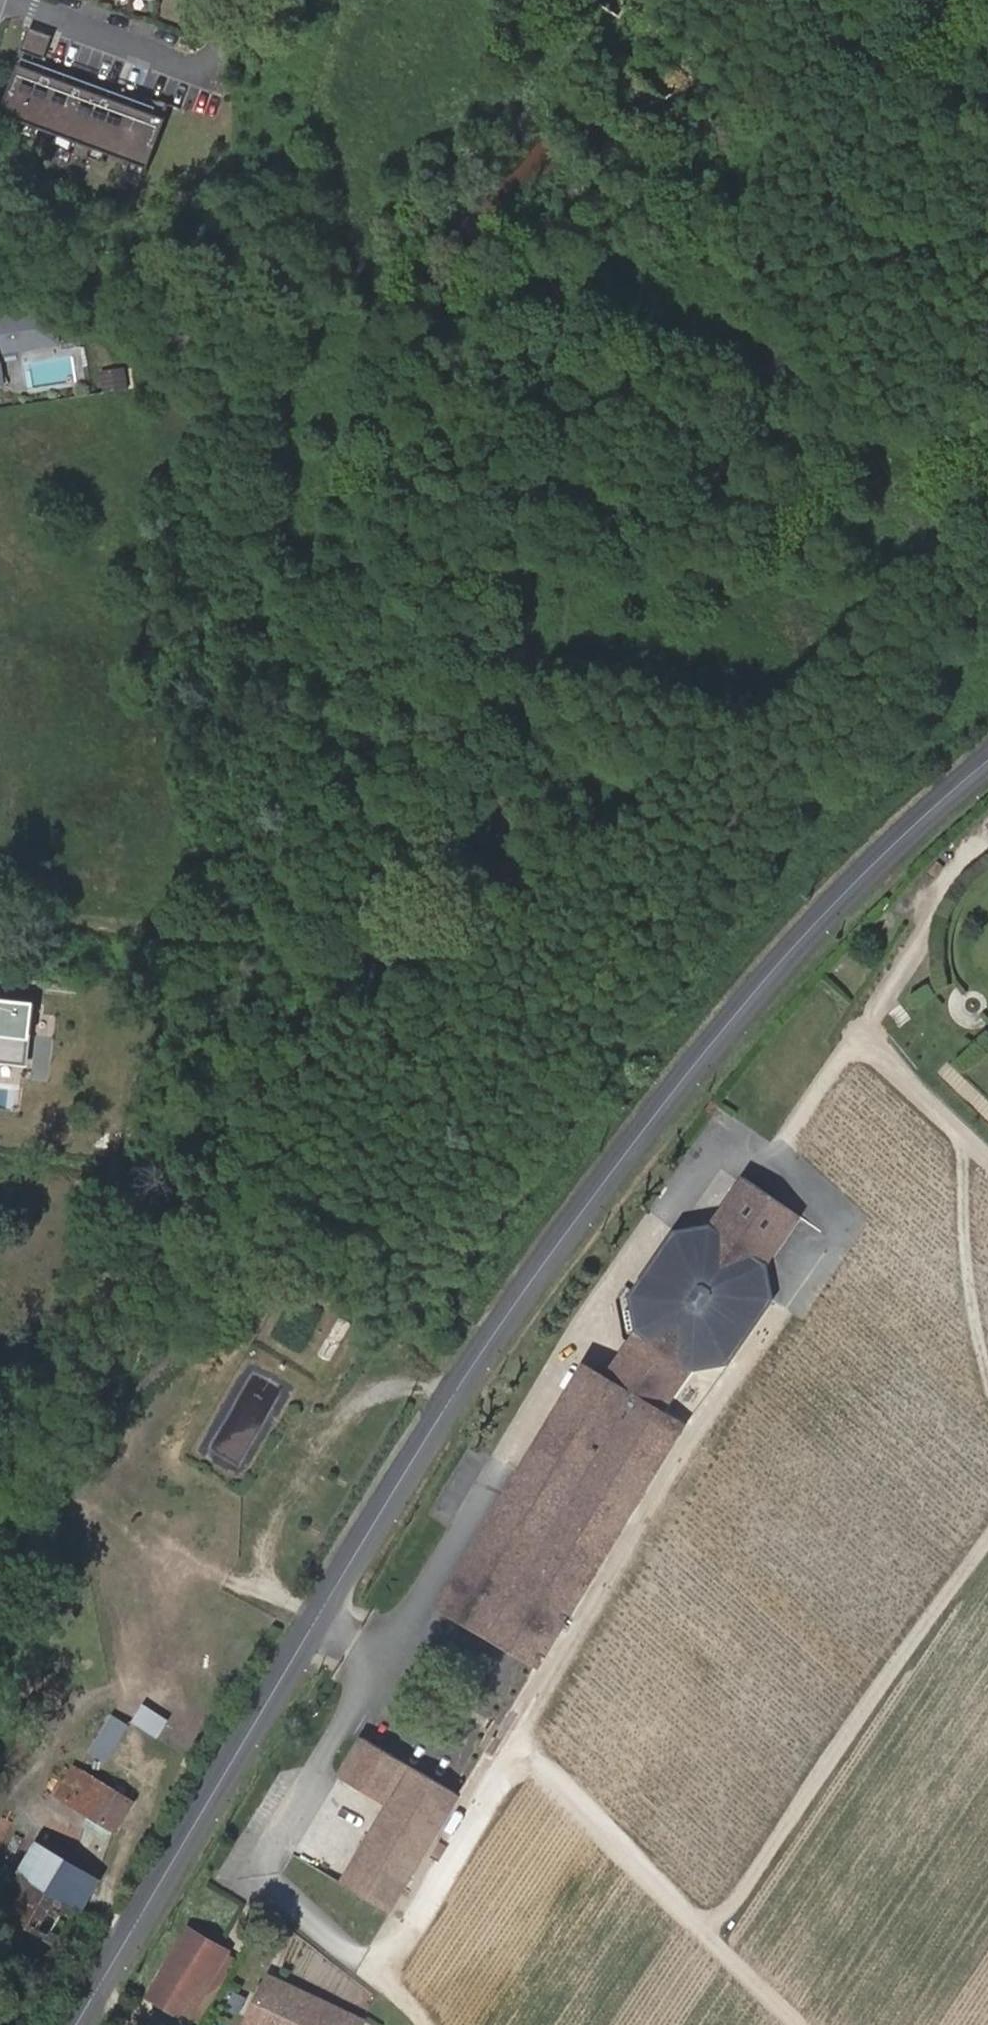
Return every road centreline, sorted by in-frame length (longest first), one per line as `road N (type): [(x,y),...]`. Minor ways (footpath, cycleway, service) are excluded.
road 1 (secondary): [(76,2024),(315,1623),(550,1255),(762,986),(886,853),(987,763)]
road 2 (track): [(653,2024),(859,1698),(987,1529)]

